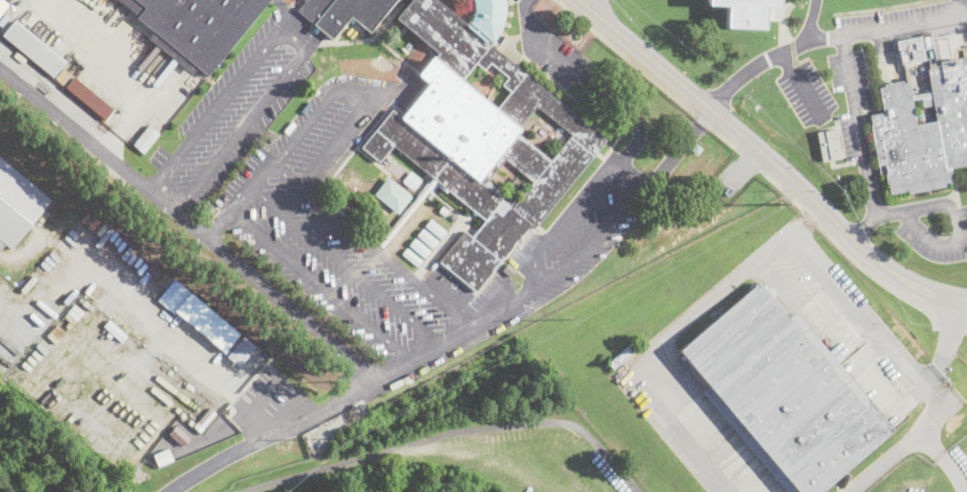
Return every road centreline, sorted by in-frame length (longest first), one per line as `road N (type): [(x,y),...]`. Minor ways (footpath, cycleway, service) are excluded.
road 1 (secondary): [(927,291),(873,256),(782,168),(578,0)]

